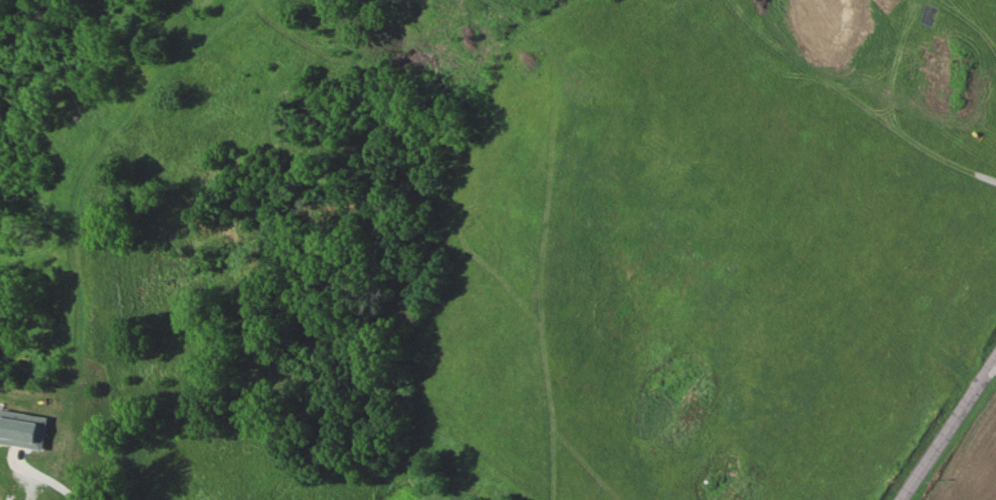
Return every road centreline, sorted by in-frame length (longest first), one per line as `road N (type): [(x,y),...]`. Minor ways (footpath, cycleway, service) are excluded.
road 1 (residential): [(905,499),(995,353)]

